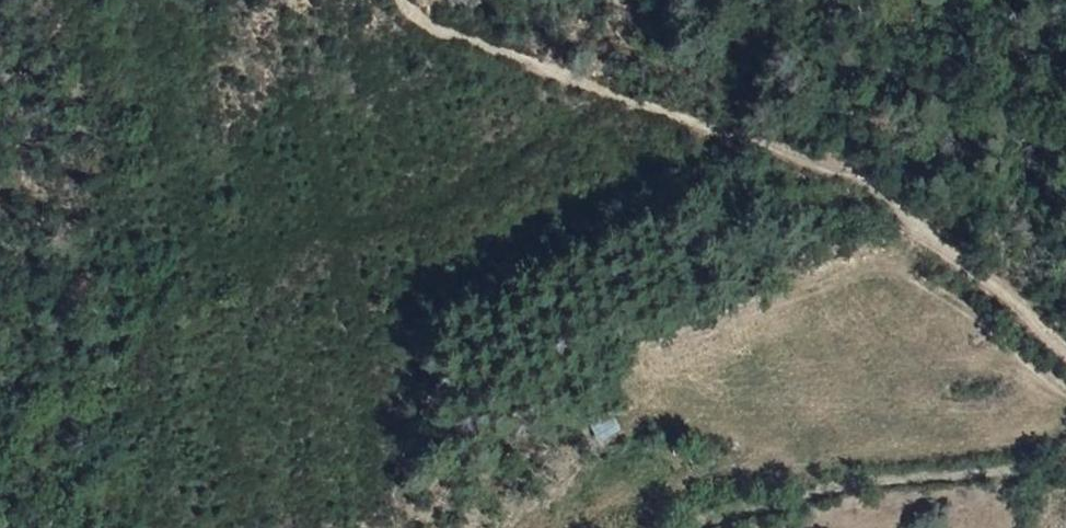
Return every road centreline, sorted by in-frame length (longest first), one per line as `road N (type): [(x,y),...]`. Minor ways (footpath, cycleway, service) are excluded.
road 1 (track): [(404,0),(414,10),(851,163),(1065,357)]
road 2 (track): [(712,527),(871,483),(1065,464)]

